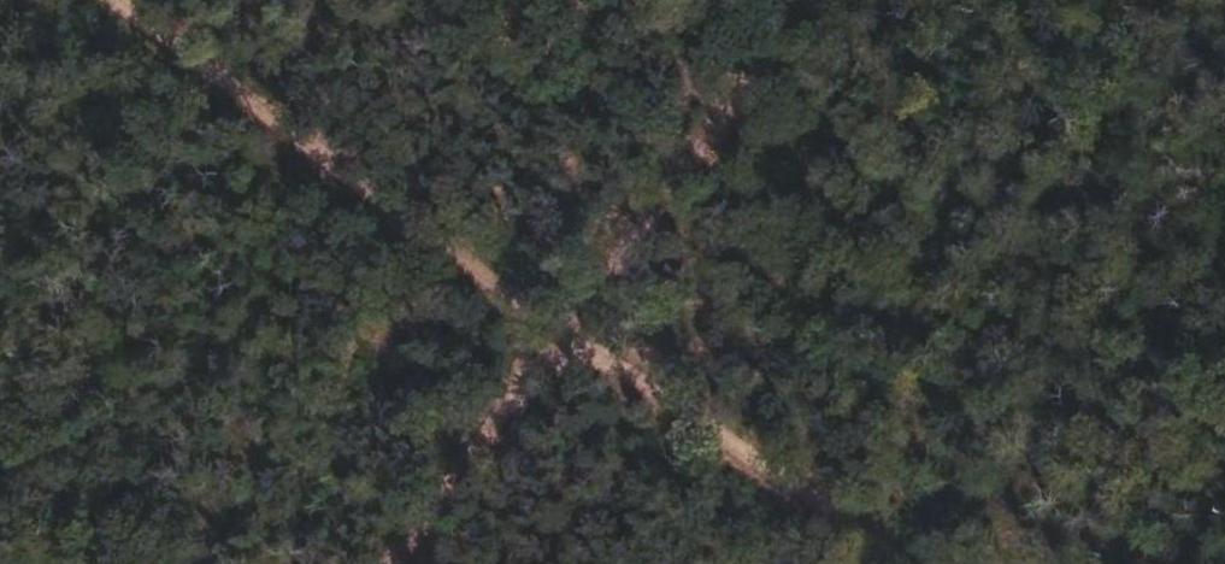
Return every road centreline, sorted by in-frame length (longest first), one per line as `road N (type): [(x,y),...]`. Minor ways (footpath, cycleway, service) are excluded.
road 1 (track): [(108,0),(890,563)]

